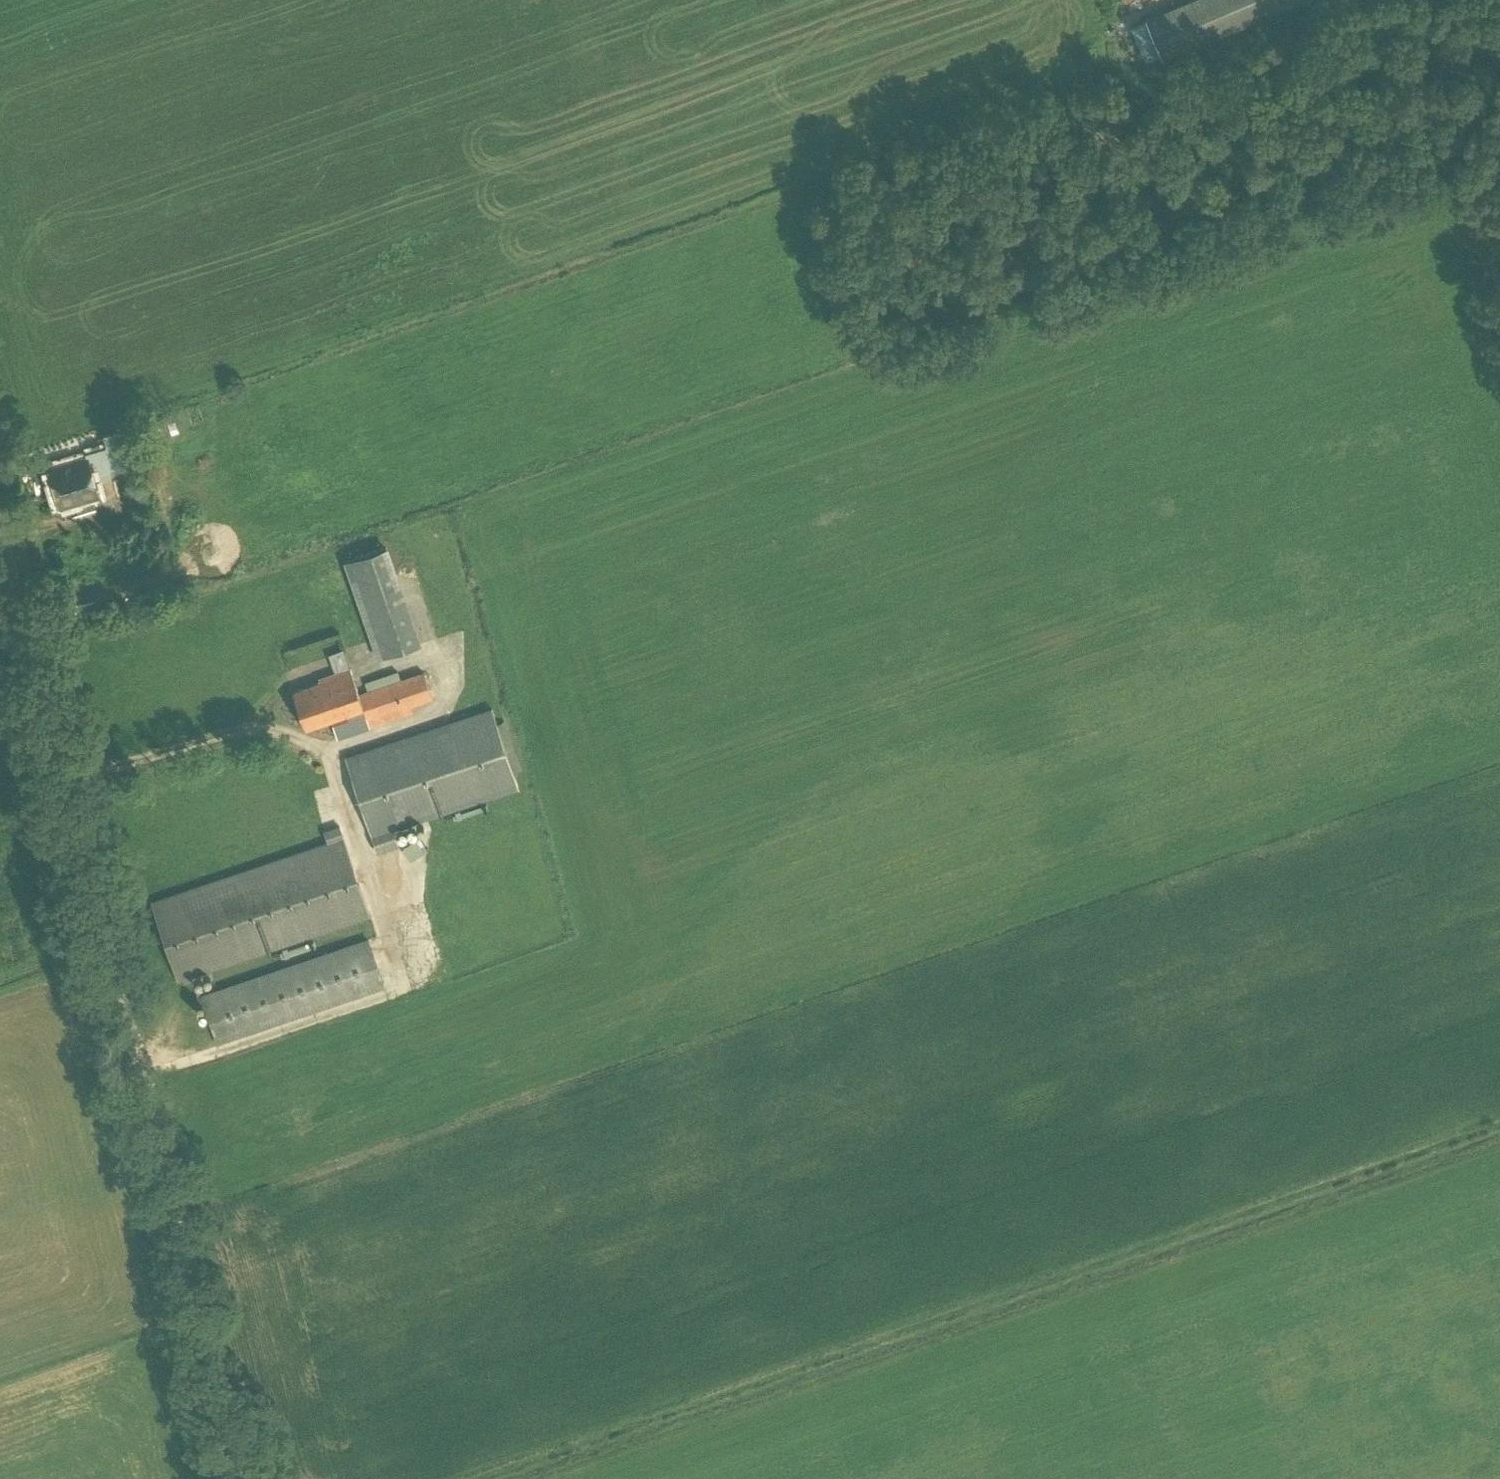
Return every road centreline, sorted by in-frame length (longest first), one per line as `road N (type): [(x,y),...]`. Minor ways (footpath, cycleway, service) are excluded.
road 1 (unclassified): [(135,1053),(0,520)]
road 2 (track): [(135,1053),(244,1478)]

